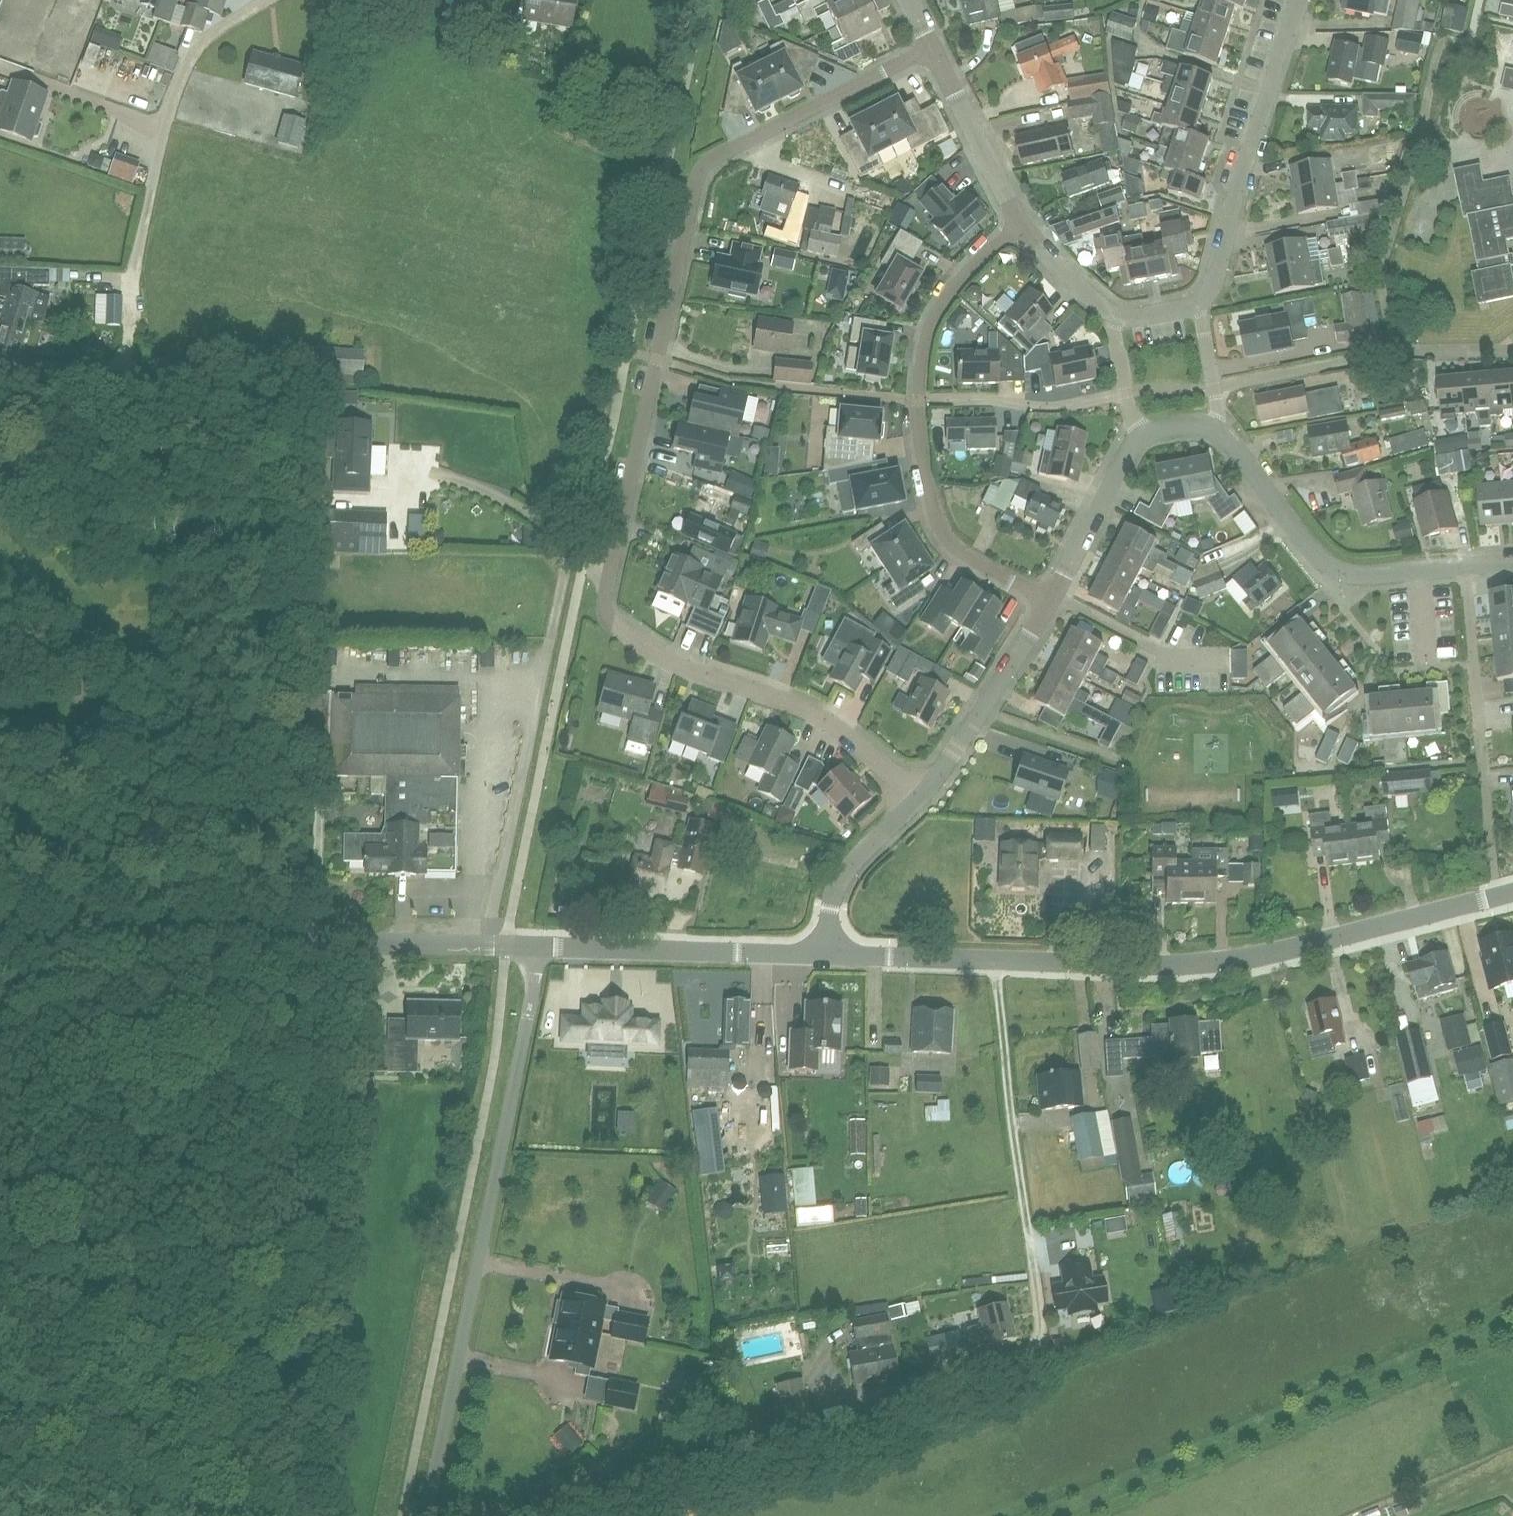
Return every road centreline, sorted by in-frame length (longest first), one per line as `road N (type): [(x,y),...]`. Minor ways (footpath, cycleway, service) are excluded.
road 1 (residential): [(916,796),(824,717),(663,659),(613,625),(603,608),(694,186),(710,159),(732,147)]
road 2 (tertiary): [(1494,897),(1215,962),(825,954)]
road 3 (unclassified): [(426,1515),(535,945)]
road 4 (tertiary): [(535,945),(0,936)]
road 5 (residential): [(1048,600),(969,560),(940,536),(917,431),(920,355),(937,313),(1021,224)]
road 6 (residential): [(264,0),(206,38),(186,63),(135,262),(132,328)]
road 7 (residential): [(1195,302),(1213,279),(1300,0)]
road 8 (residential): [(1464,566),(1369,575),(1333,567),(1212,426)]
road 9 (tertiary): [(825,954),(535,945)]
road 10 (residential): [(916,796),(1048,600)]
road 11 (residential): [(732,147),(931,47)]
road 12 (residential): [(1021,224),(931,47)]
road 13 (residential): [(1048,600),(1143,434)]
road 14 (residential): [(825,954),(829,906),(841,875),(916,796)]
road 15 (residential): [(1464,566),(1482,749)]
road 16 (residential): [(891,202),(732,147)]
road 17 (unclassified): [(967,398),(1058,405),(1126,394)]
road 18 (residential): [(1494,897),(1482,749)]
road 19 (residential): [(1115,314),(1021,224)]
road 20 (residential): [(1212,426),(1217,409),(1195,302)]

